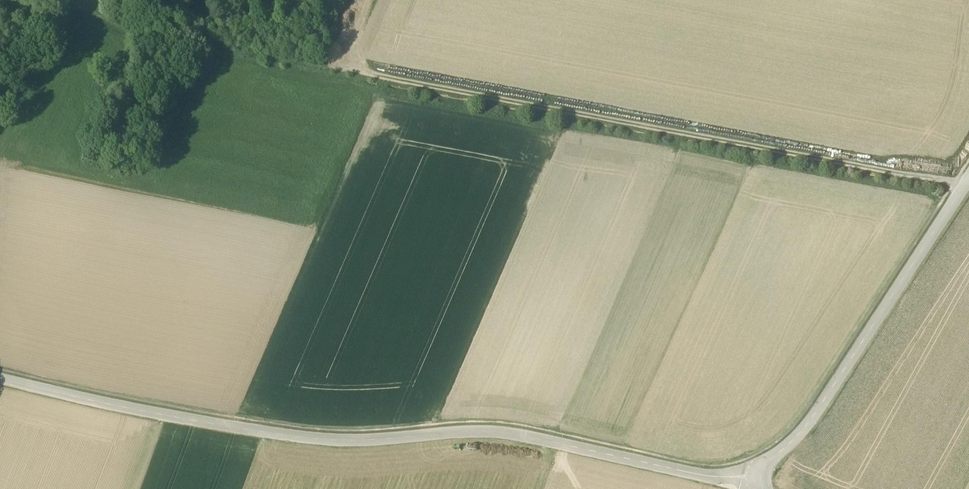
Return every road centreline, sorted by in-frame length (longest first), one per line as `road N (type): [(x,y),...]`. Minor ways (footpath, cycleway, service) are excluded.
road 1 (track): [(97,0),(92,10),(216,48),(964,188)]
road 2 (tertiary): [(760,488),(759,470),(810,425),(968,182)]

